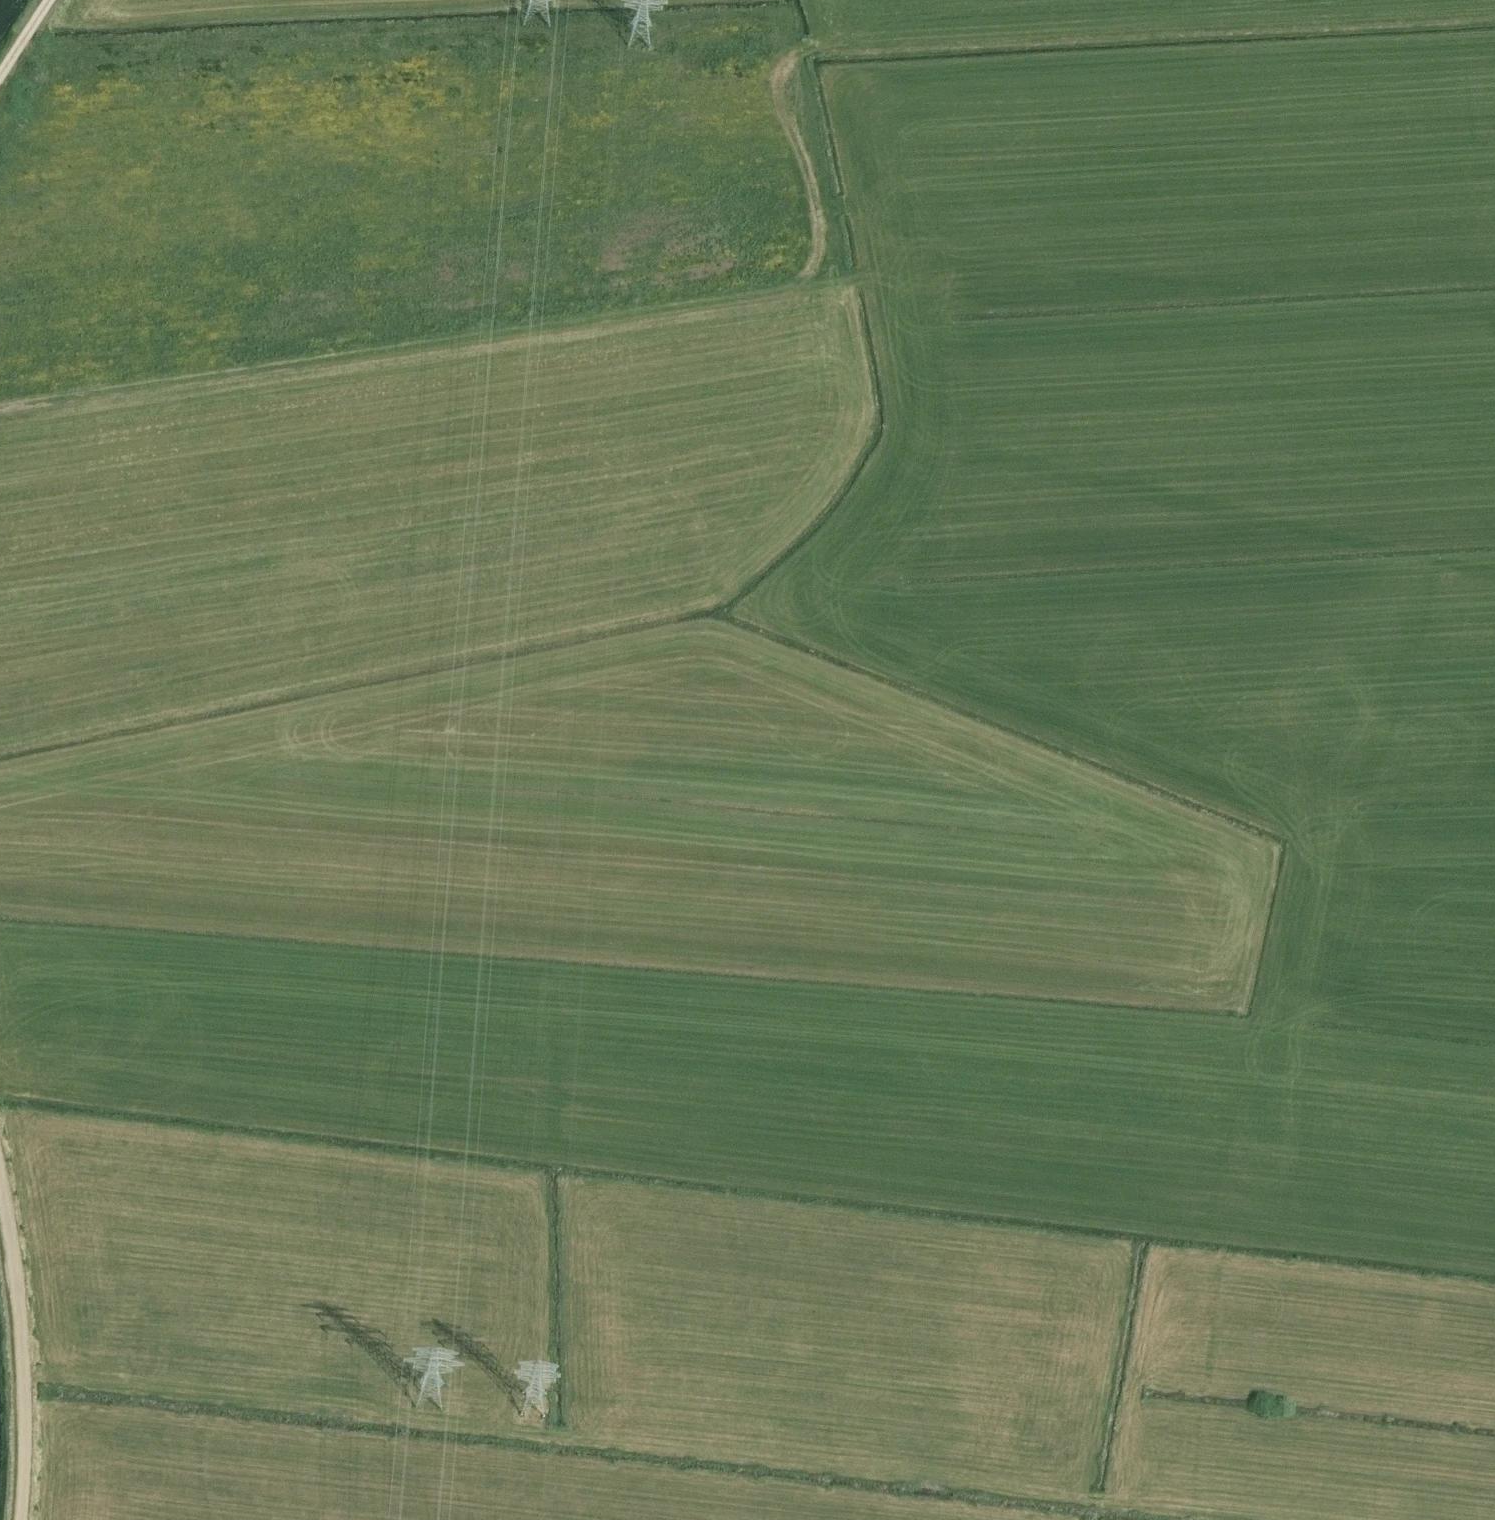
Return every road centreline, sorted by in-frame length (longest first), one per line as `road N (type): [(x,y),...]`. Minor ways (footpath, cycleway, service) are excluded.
road 1 (track): [(0,1212),(24,1424),(20,1519)]

